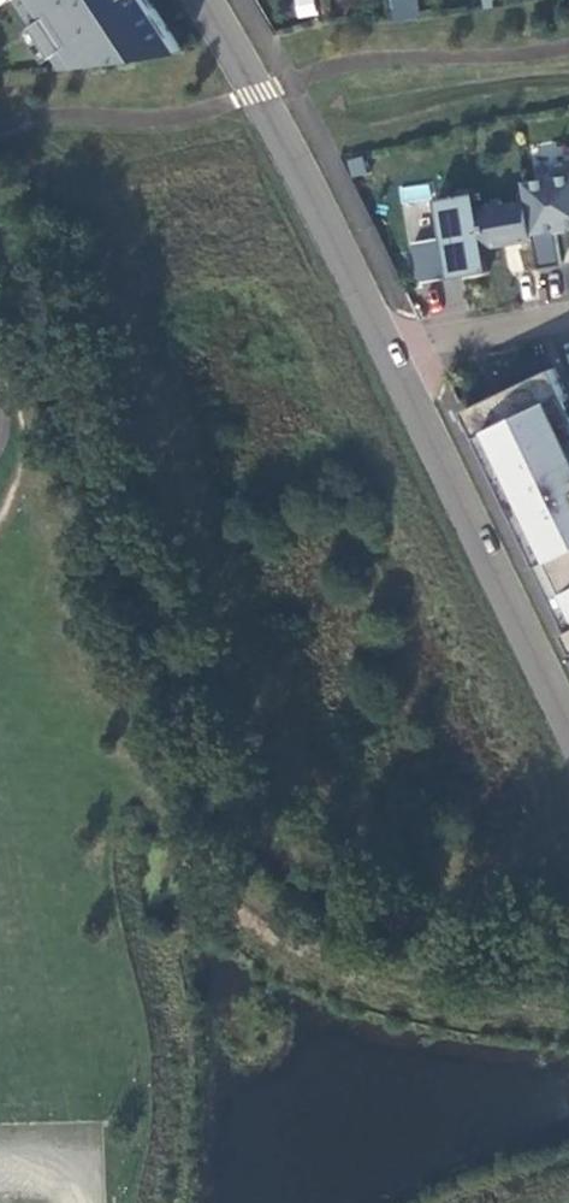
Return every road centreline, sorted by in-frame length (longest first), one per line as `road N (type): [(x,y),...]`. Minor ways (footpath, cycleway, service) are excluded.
road 1 (residential): [(568,724),(385,348)]
road 2 (residential): [(385,348),(260,95)]
road 3 (residential): [(568,316),(385,348)]

